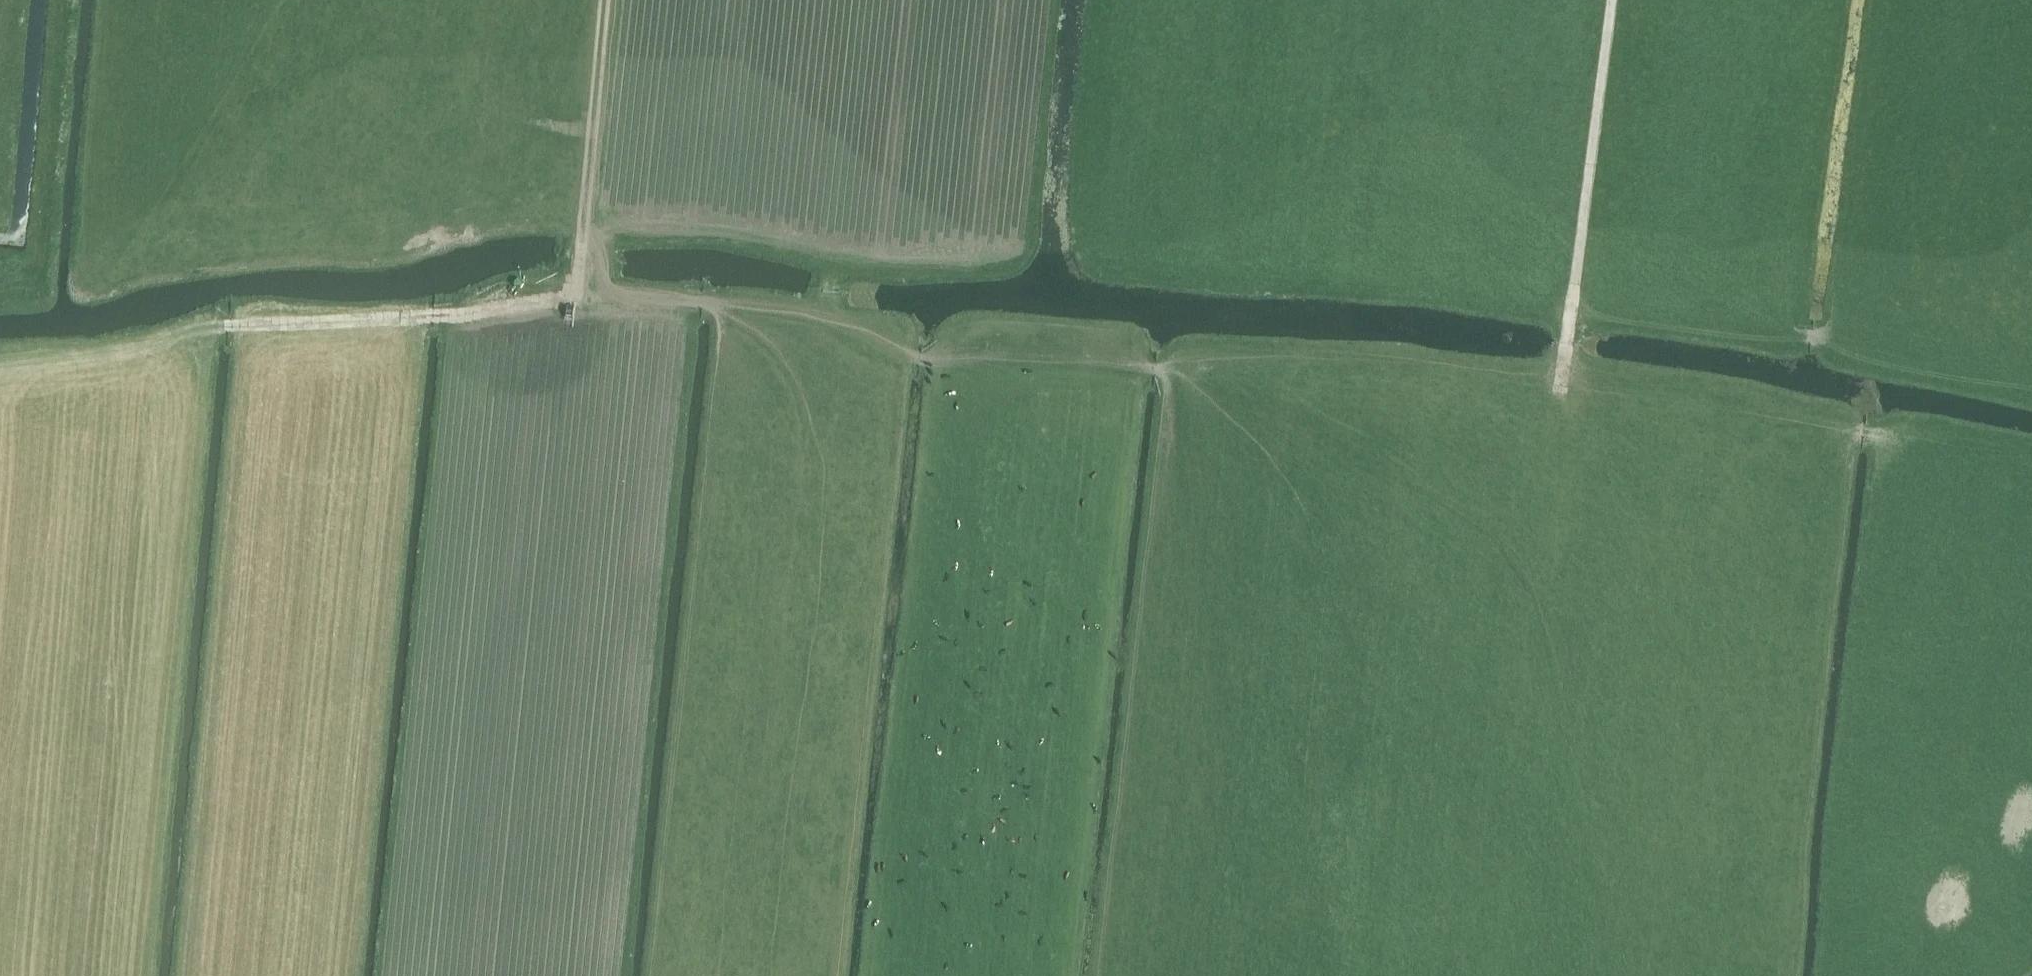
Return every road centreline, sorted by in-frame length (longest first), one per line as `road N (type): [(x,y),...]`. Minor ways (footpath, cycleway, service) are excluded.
road 1 (track): [(0,376),(124,367),(228,327),(398,324),(574,295),(601,0)]
road 2 (track): [(1562,388),(1614,0)]

